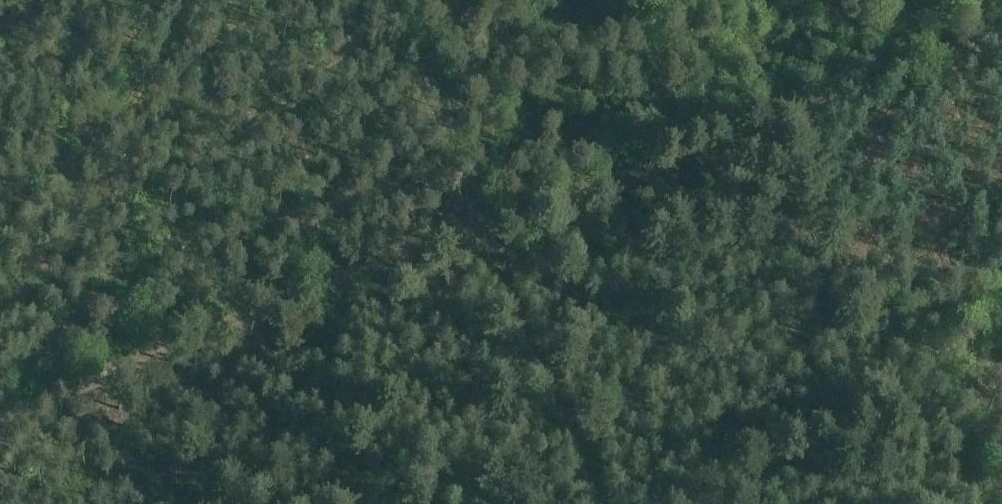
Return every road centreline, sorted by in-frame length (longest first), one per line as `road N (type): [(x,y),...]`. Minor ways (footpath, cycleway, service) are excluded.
road 1 (track): [(0,424),(459,237),(1001,41)]
road 2 (track): [(594,503),(385,0)]

